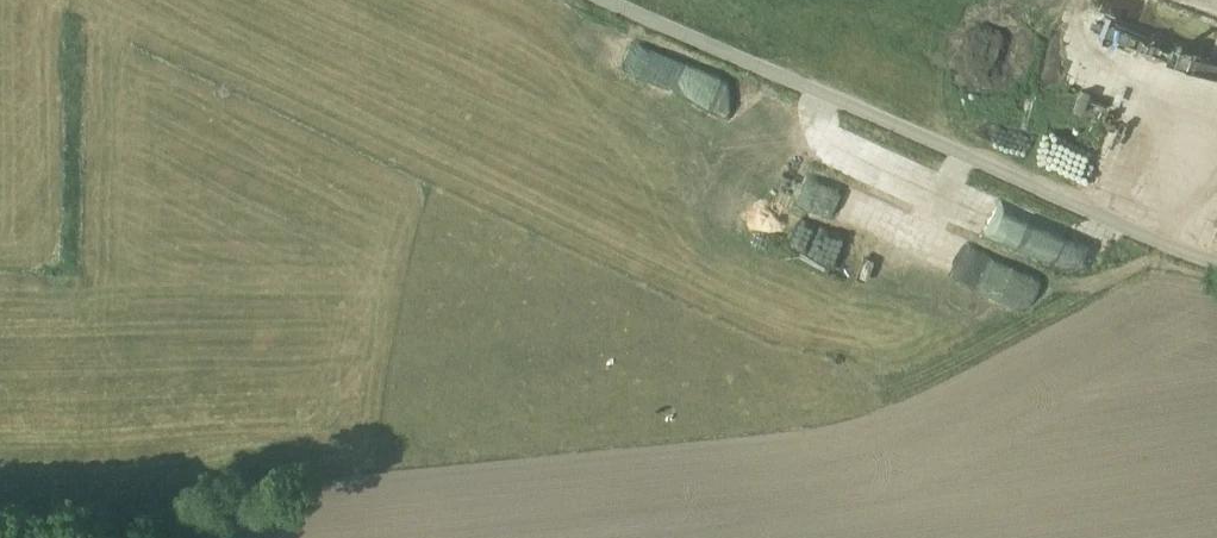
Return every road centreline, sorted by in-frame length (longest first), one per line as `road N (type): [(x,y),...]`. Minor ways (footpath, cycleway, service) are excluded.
road 1 (unclassified): [(1216,262),(1108,223),(603,0)]

